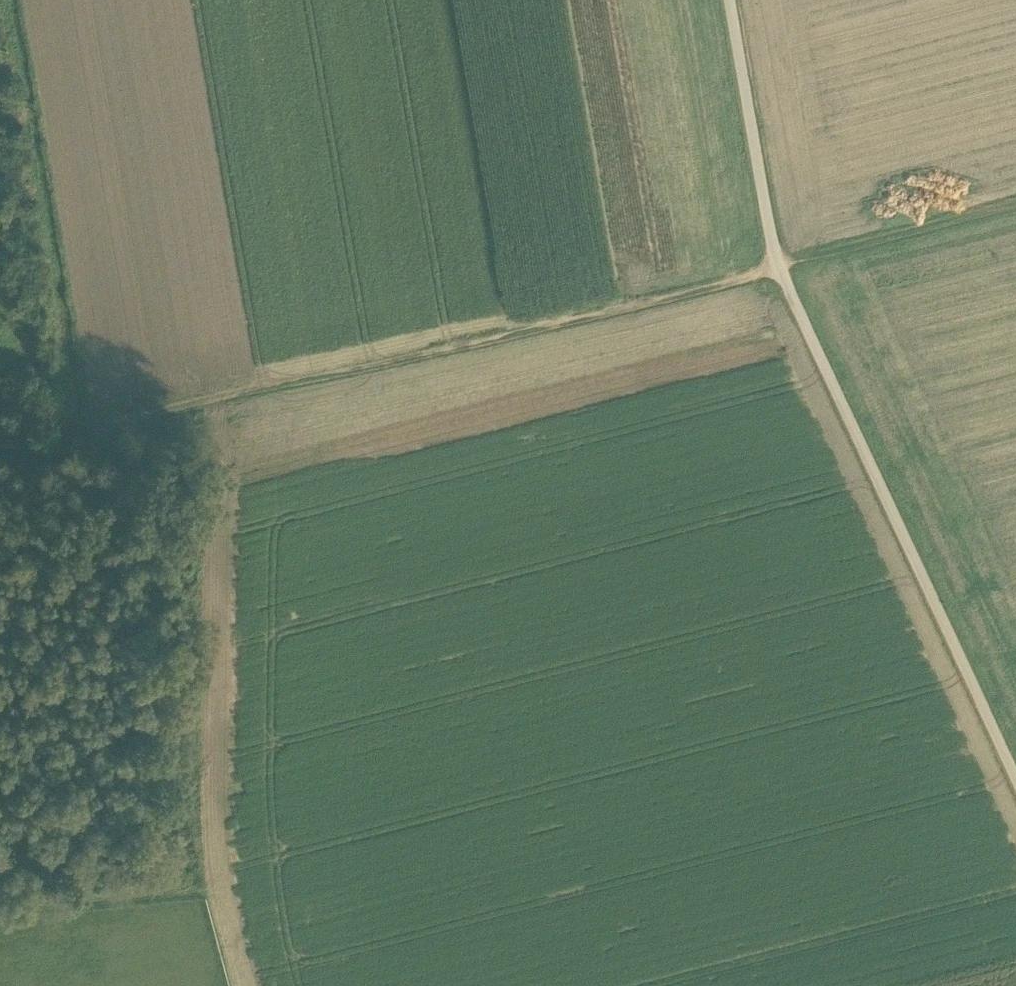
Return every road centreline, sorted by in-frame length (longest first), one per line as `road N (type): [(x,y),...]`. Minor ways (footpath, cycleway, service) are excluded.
road 1 (track): [(777,267),(203,415),(0,450)]
road 2 (track): [(1015,762),(777,267)]
road 3 (track): [(777,267),(730,0)]
road 4 (track): [(1015,206),(777,267)]

